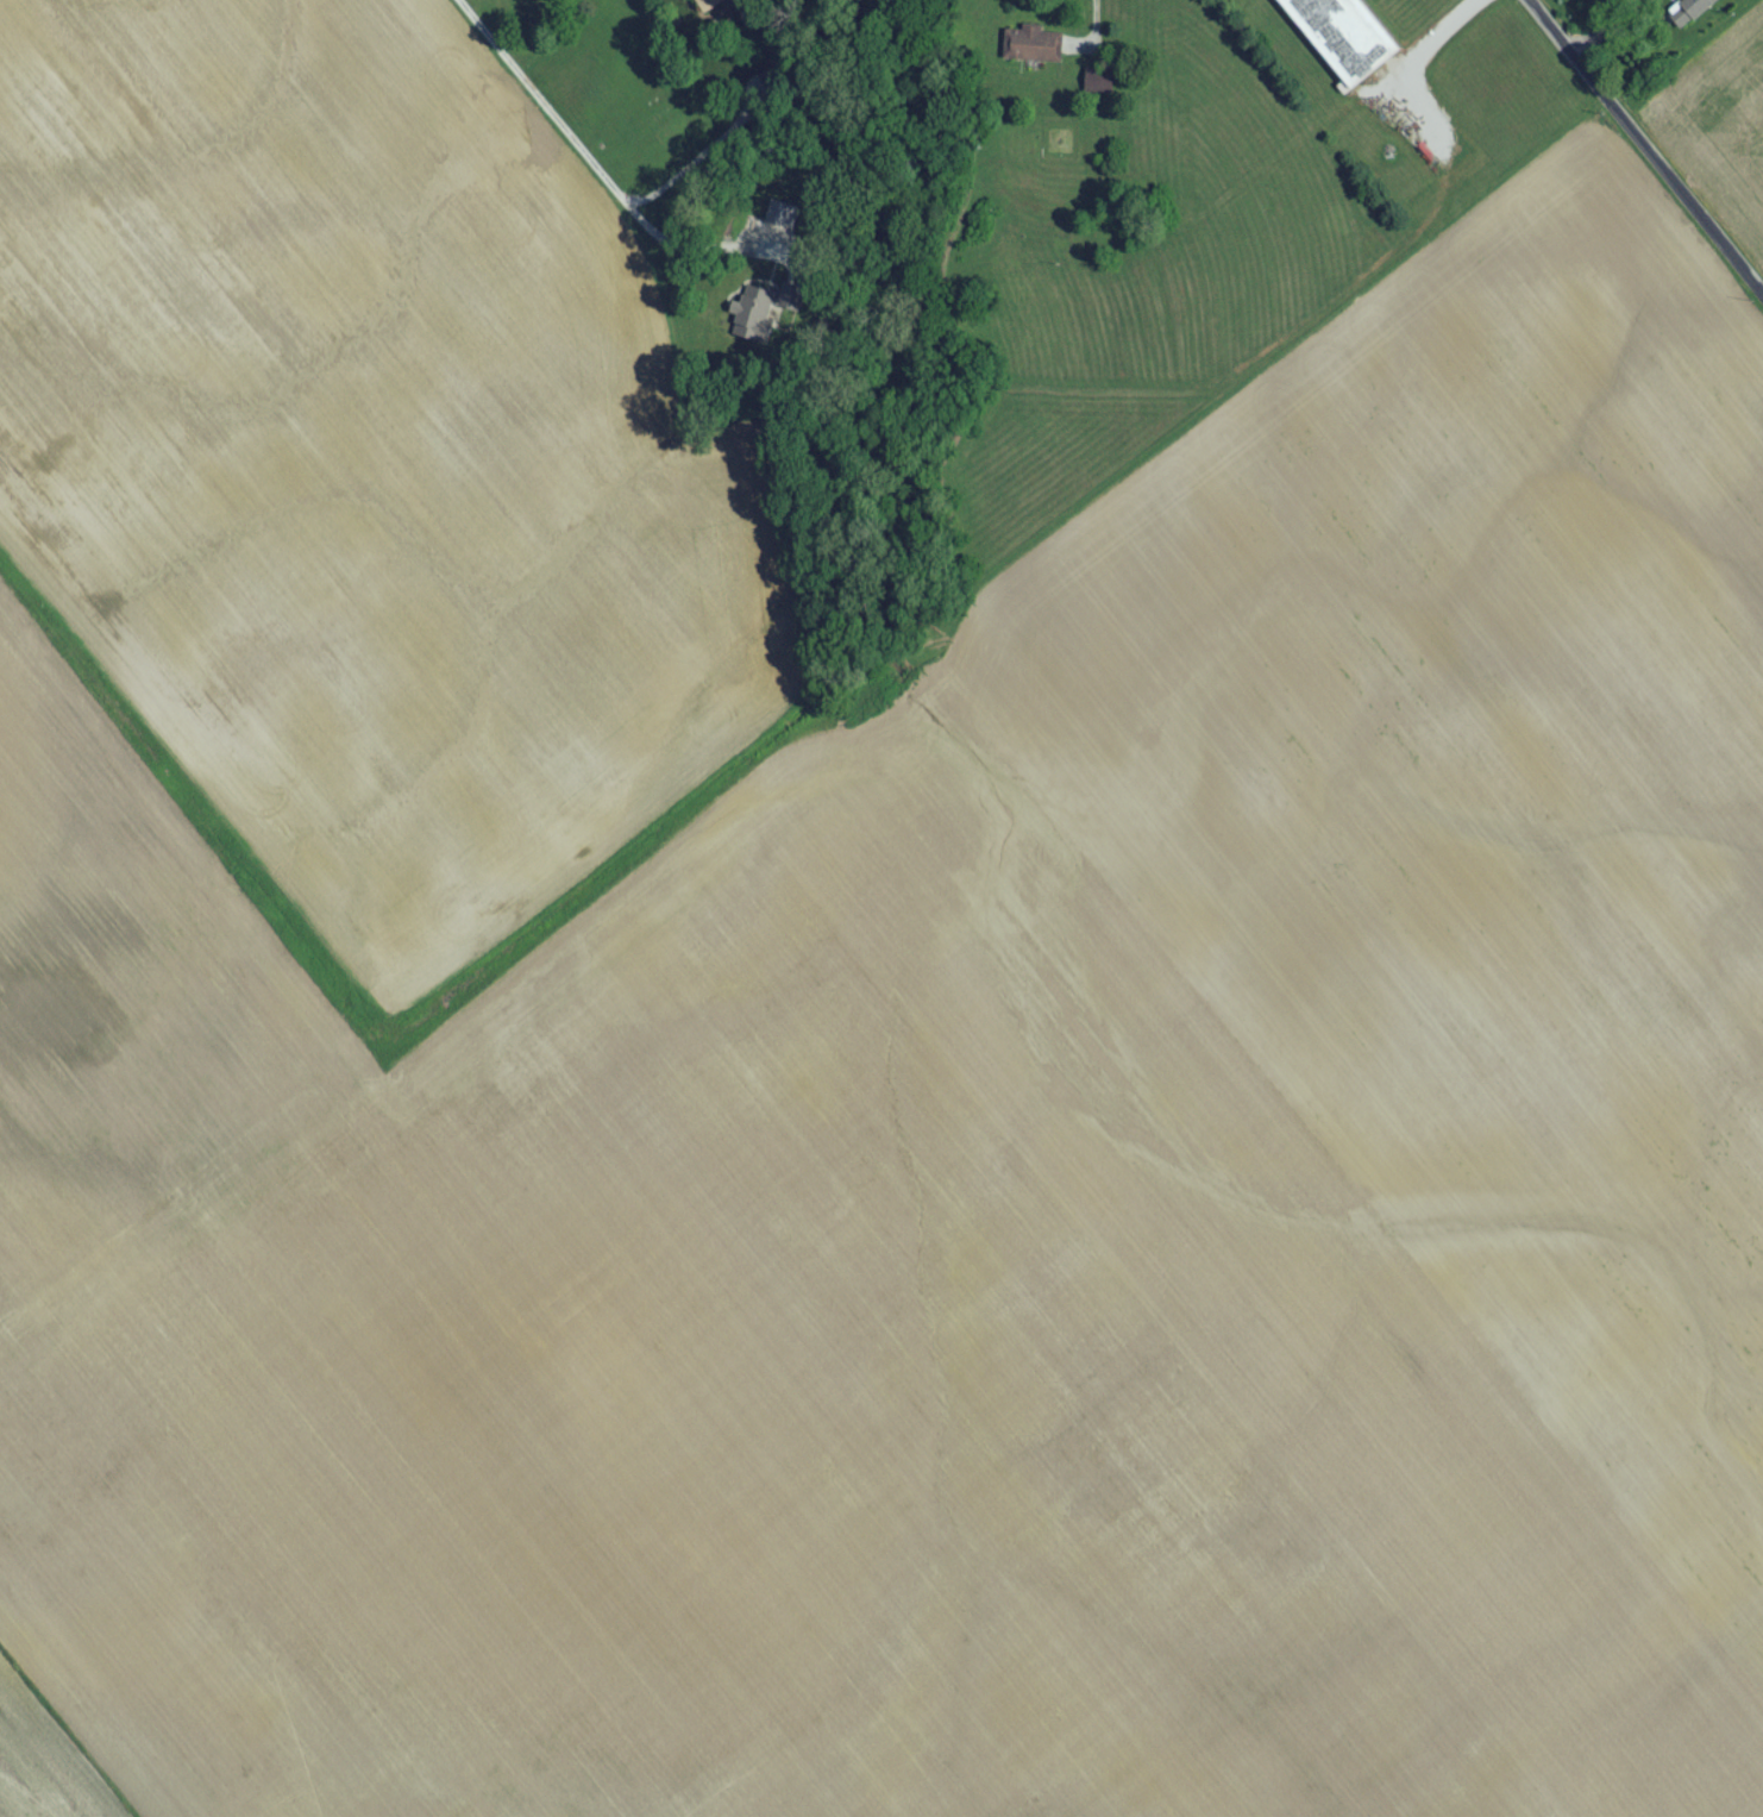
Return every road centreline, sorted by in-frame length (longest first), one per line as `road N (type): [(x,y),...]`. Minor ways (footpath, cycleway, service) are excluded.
road 1 (residential): [(1762,295),(1526,0)]
road 2 (residential): [(1490,0),(1400,93)]

